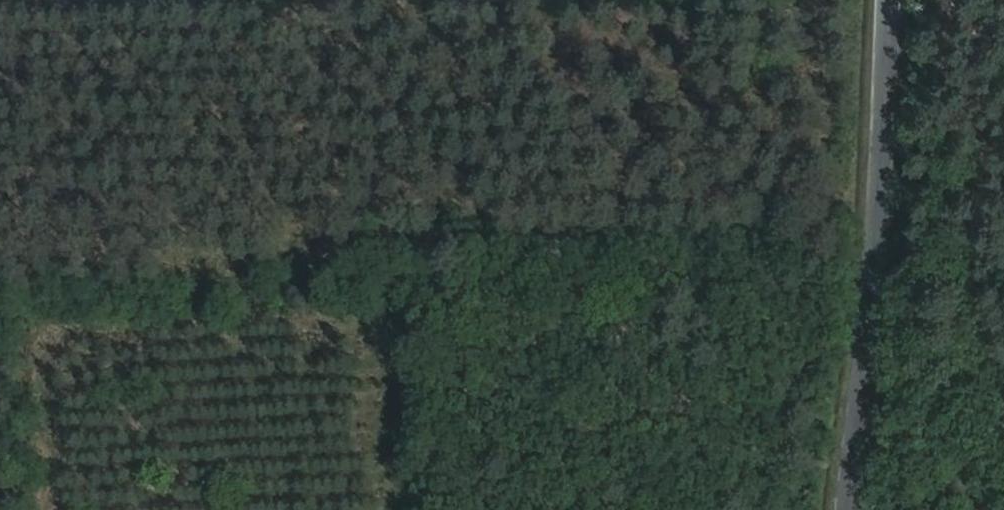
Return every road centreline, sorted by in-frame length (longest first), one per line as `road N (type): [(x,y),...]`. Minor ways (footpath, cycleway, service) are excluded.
road 1 (tertiary): [(852,509),(887,211),(895,0)]

